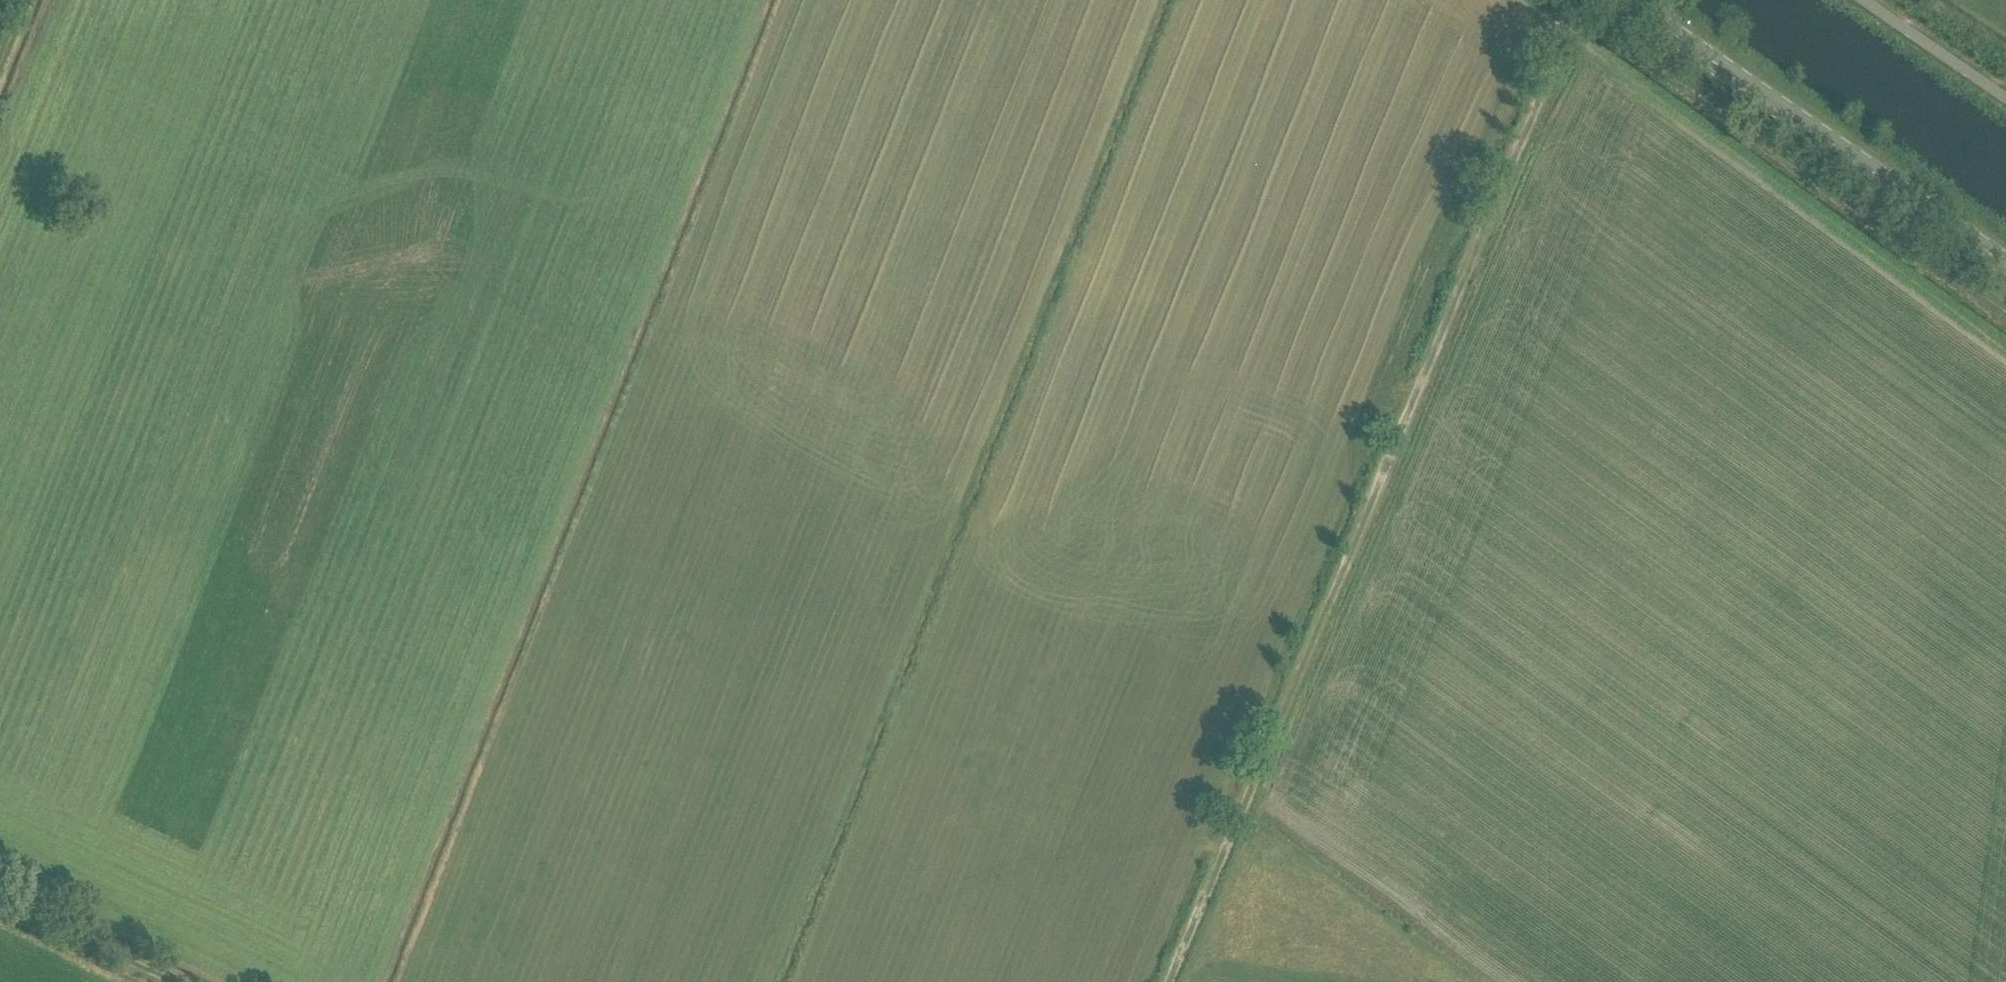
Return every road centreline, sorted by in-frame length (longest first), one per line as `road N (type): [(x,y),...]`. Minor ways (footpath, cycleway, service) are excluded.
road 1 (track): [(1169,981),(1578,0)]
road 2 (secondary): [(2005,268),(1619,0)]
road 3 (track): [(0,901),(171,981)]
road 4 (unclassified): [(2005,95),(1869,0)]

